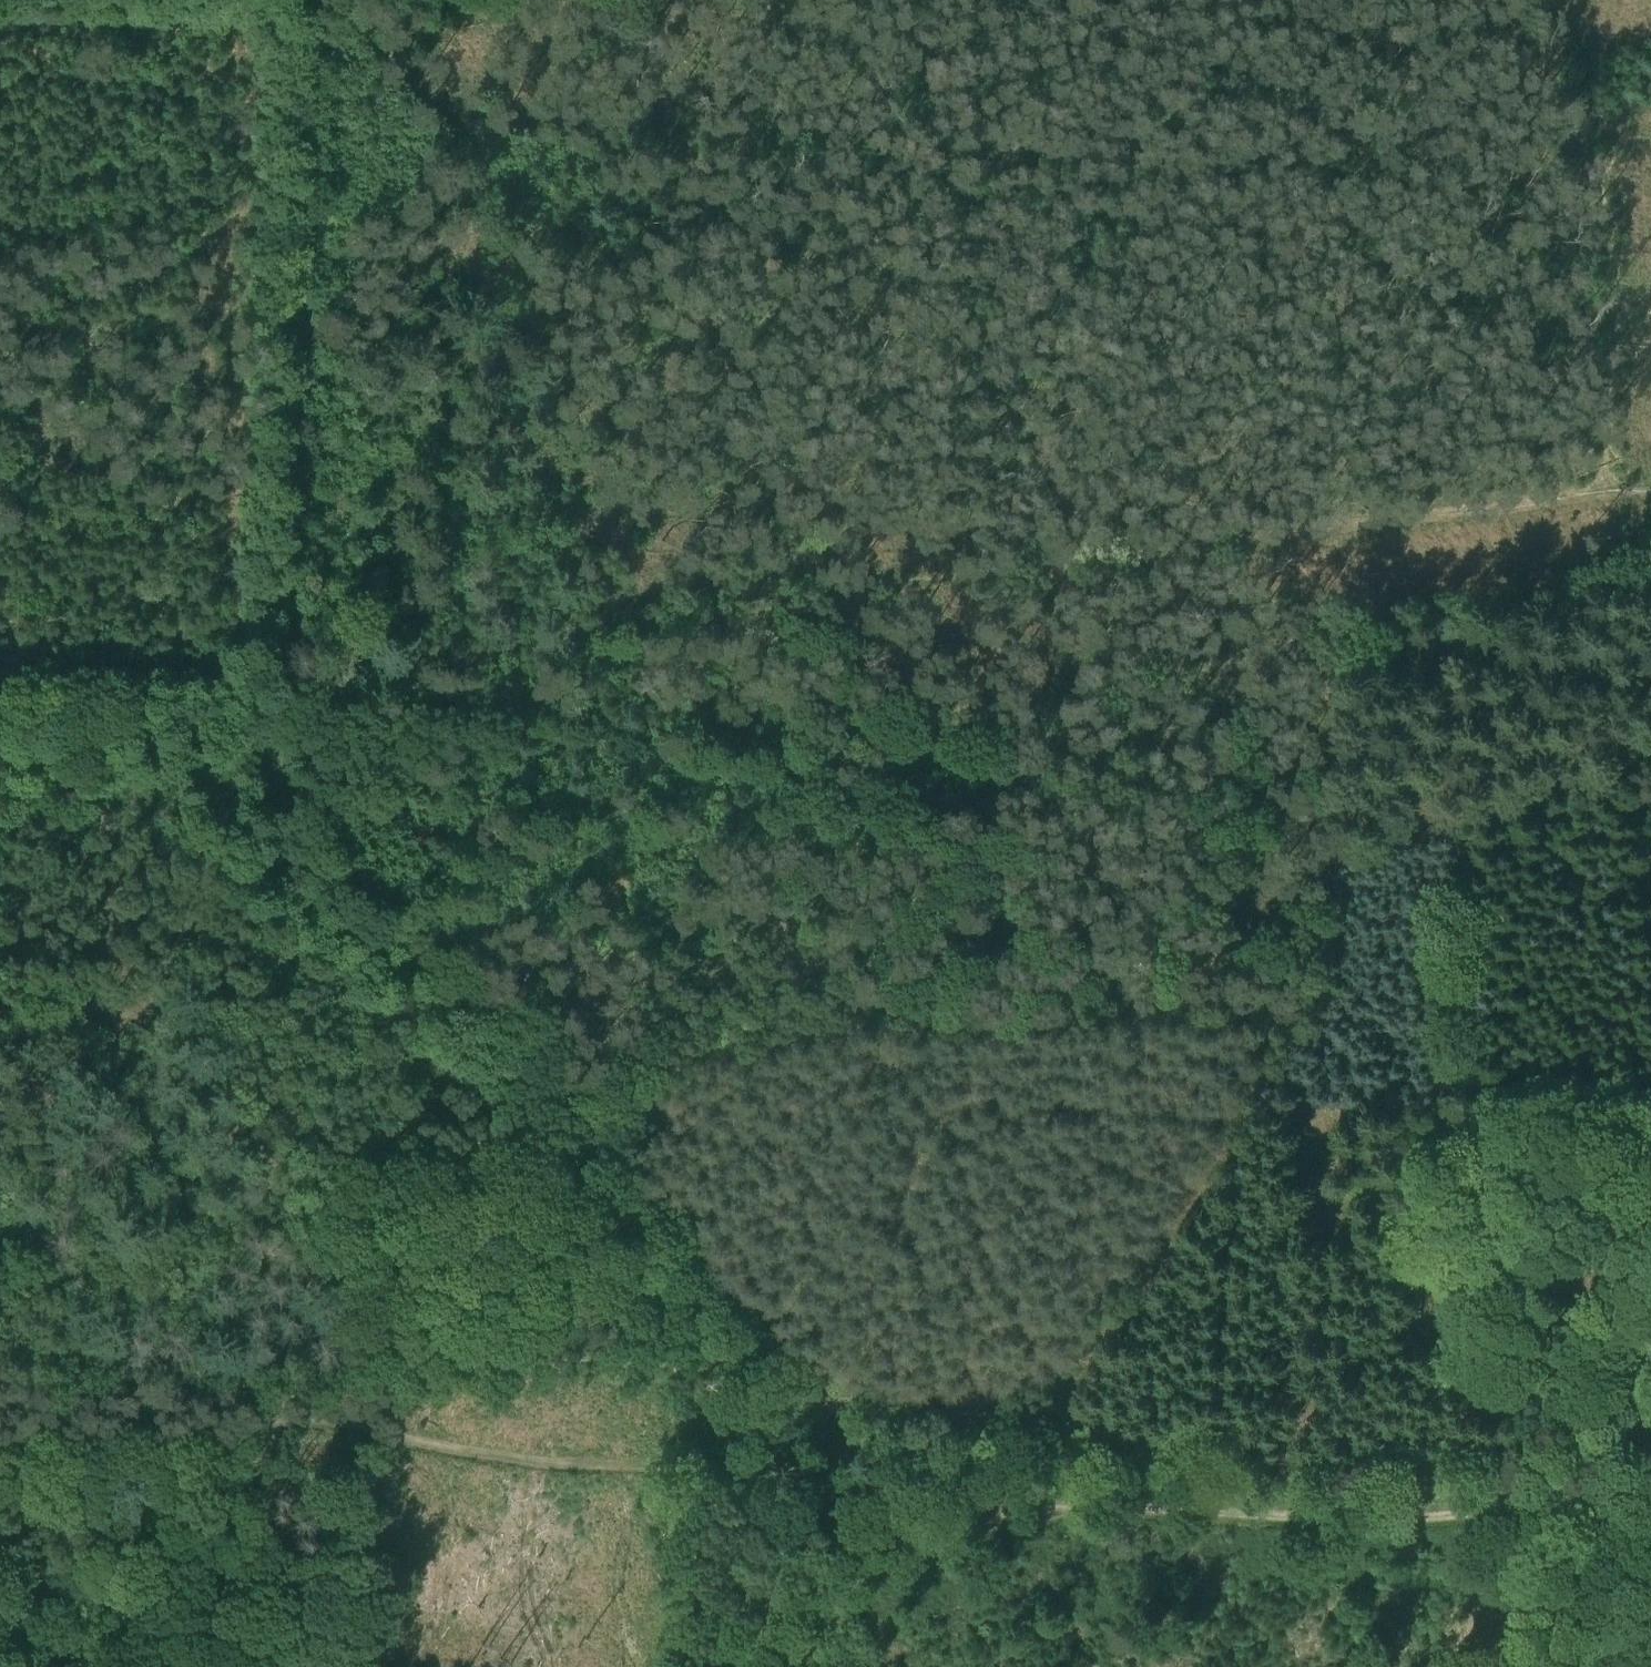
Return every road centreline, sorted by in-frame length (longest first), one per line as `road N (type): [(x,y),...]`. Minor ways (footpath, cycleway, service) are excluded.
road 1 (track): [(299,0),(274,735),(286,837),(335,895),(404,940),(606,1140),(708,1271),(900,1482)]
road 2 (track): [(1650,1502),(1439,1516),(1067,1507),(900,1482)]
road 3 (track): [(1067,1507),(1025,1527),(841,1581),(735,1666)]

